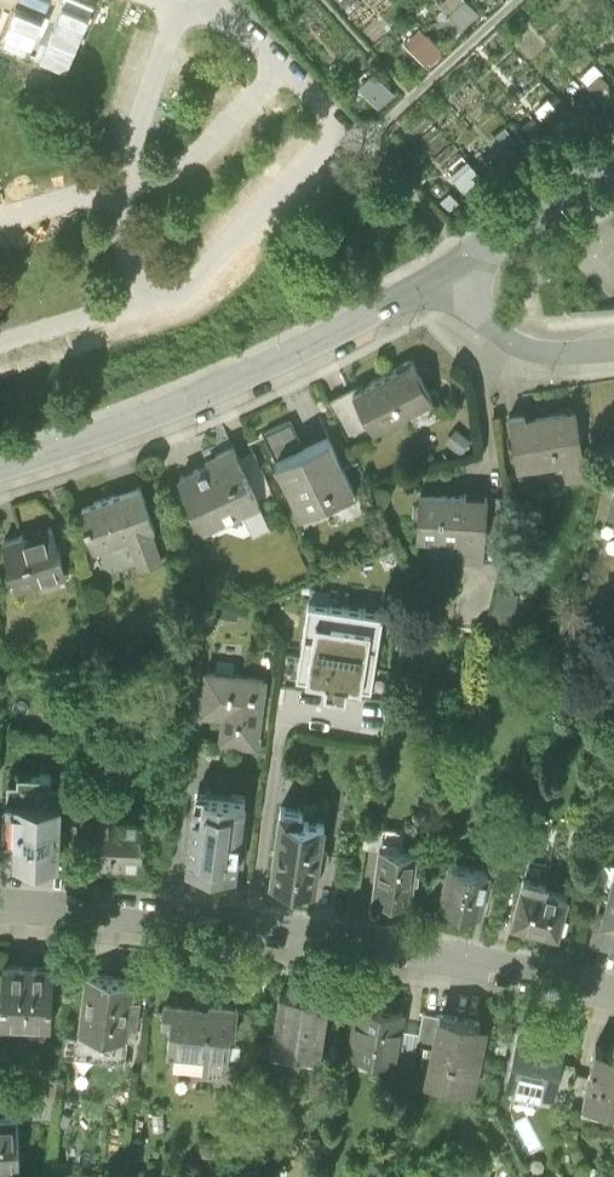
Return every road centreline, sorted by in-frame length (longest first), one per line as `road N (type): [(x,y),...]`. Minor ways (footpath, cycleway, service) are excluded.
road 1 (residential): [(0,907),(407,945),(613,997)]
road 2 (tertiary): [(449,275),(241,385),(0,478)]
road 3 (tertiary): [(613,157),(449,275)]
road 4 (residential): [(613,356),(524,354),(491,330),(449,275)]

